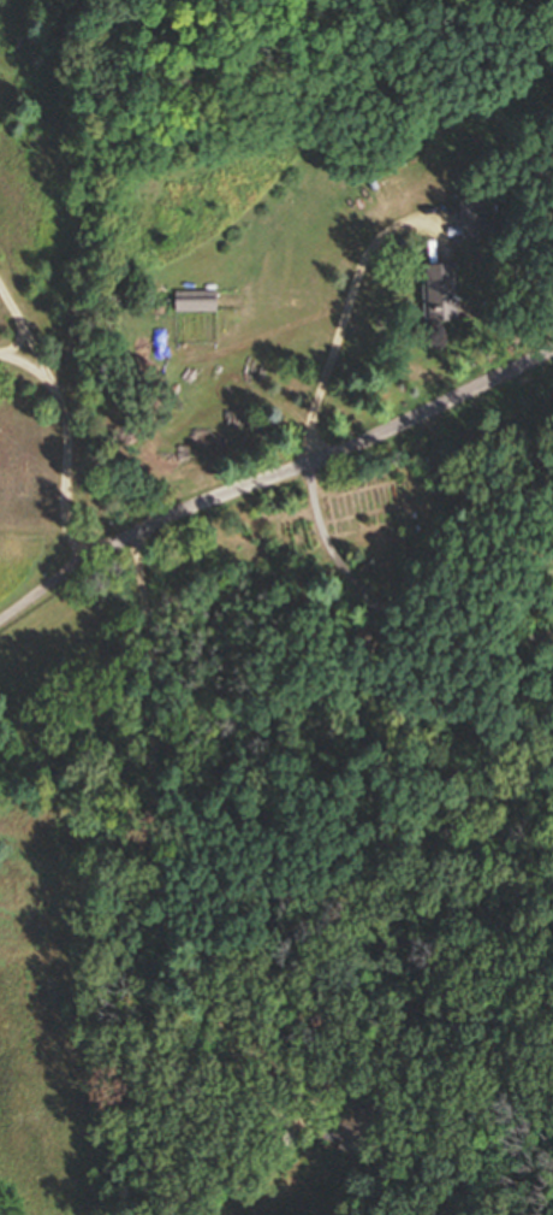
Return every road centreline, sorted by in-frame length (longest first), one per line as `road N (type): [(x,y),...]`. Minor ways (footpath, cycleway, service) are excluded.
road 1 (residential): [(337,1095),(228,1028),(172,954),(151,800),(156,678),(141,530)]
road 2 (residential): [(552,637),(500,649),(441,643),(358,586),(319,519),(314,425),(369,253),(403,229),(436,225)]
road 3 (residential): [(0,620),(89,552),(364,443),(552,351)]
road 4 (residential): [(89,552),(70,524),(60,403),(0,285)]

